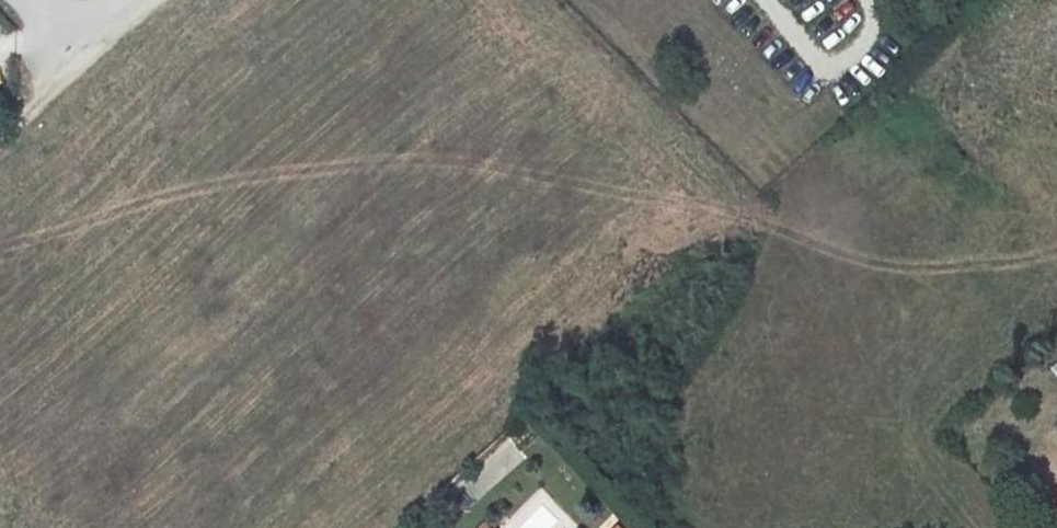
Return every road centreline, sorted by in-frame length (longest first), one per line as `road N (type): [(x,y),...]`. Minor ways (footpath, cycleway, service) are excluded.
road 1 (unclassified): [(147,0),(73,64),(16,0)]

